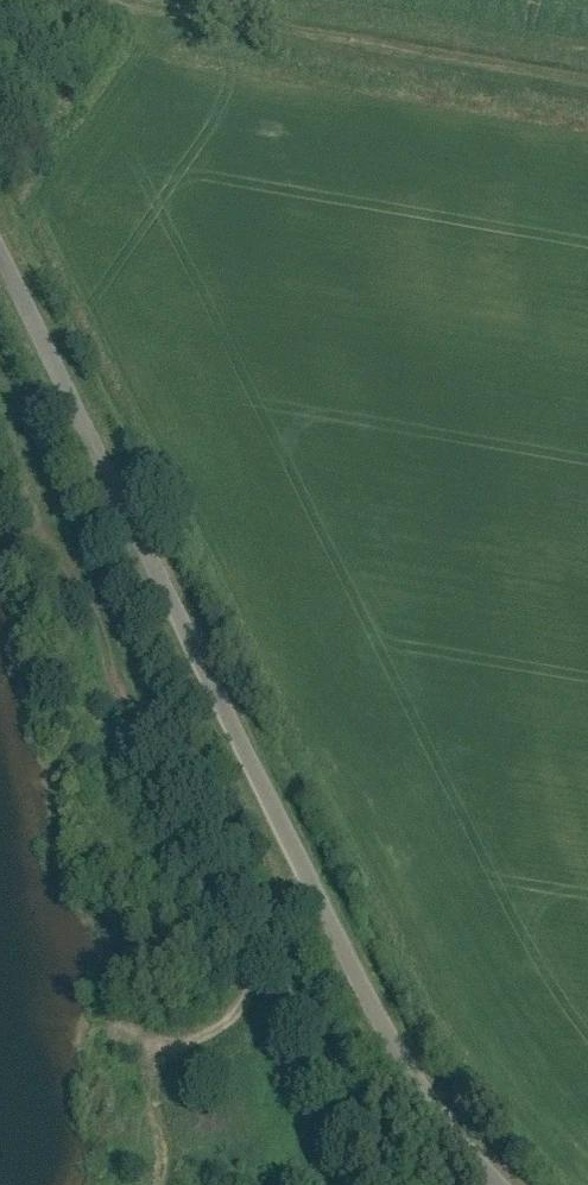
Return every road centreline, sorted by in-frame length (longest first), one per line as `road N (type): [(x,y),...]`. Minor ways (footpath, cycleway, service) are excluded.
road 1 (unclassified): [(0,264),(387,1043),(460,1152),(493,1184)]
road 2 (track): [(0,431),(125,702),(184,784),(250,923),(308,891)]
road 3 (track): [(587,74),(154,0)]
road 4 (track): [(250,923),(251,967),(239,1005),(194,1052),(178,1050),(159,1063),(166,1167),(157,1184)]

